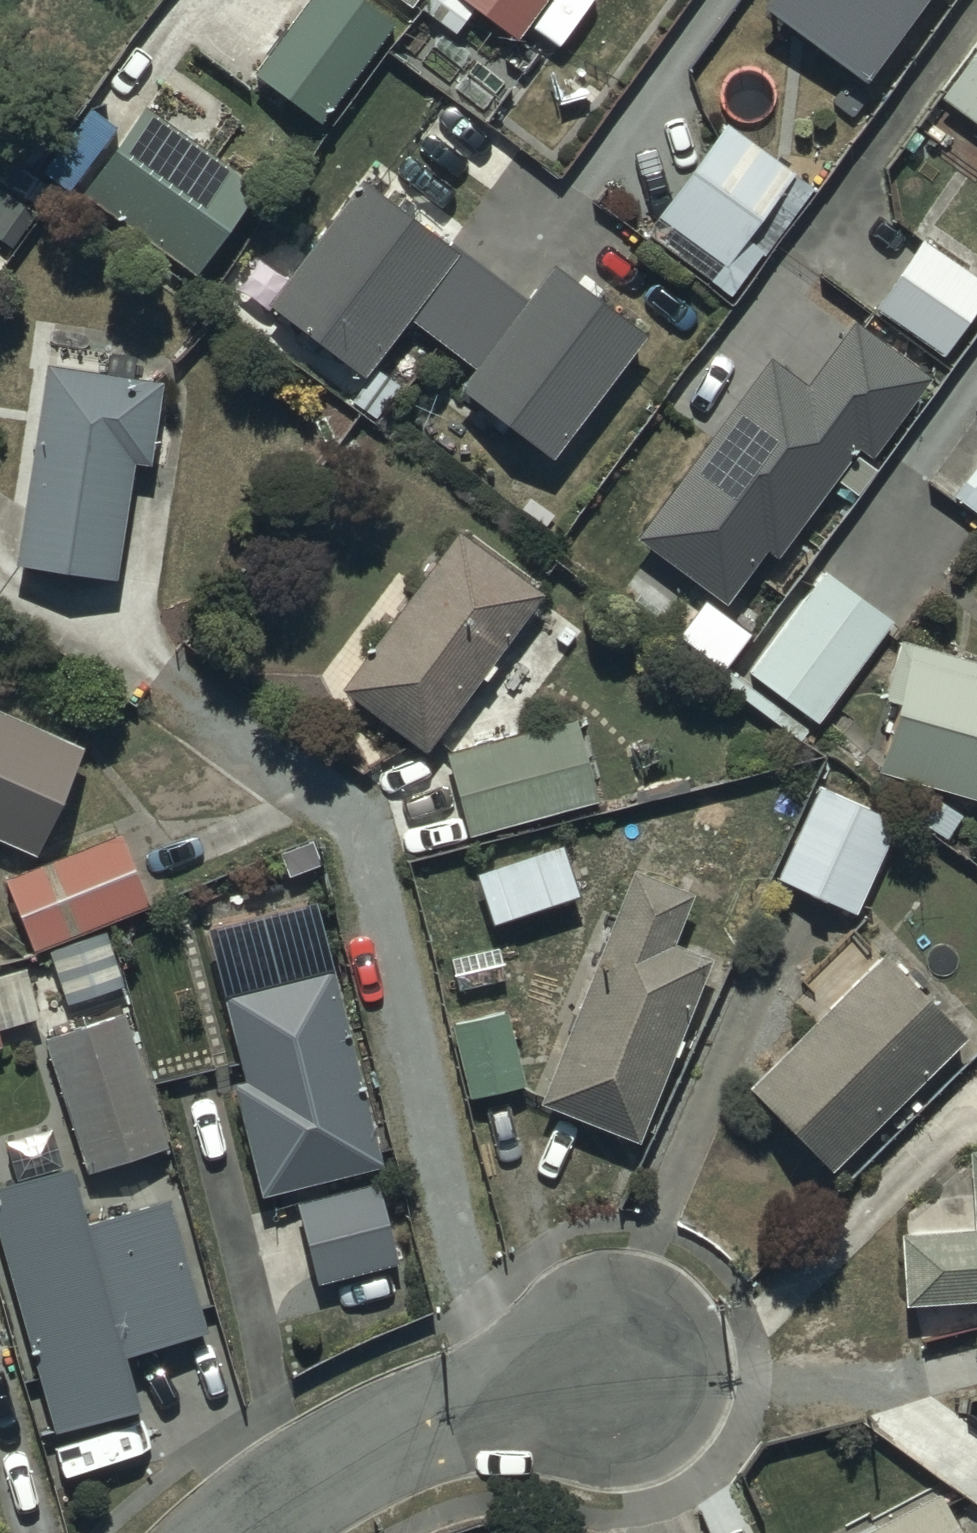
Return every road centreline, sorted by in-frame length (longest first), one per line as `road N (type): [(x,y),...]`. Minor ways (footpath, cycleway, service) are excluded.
road 1 (residential): [(240,1532),(294,1487),(601,1370)]

